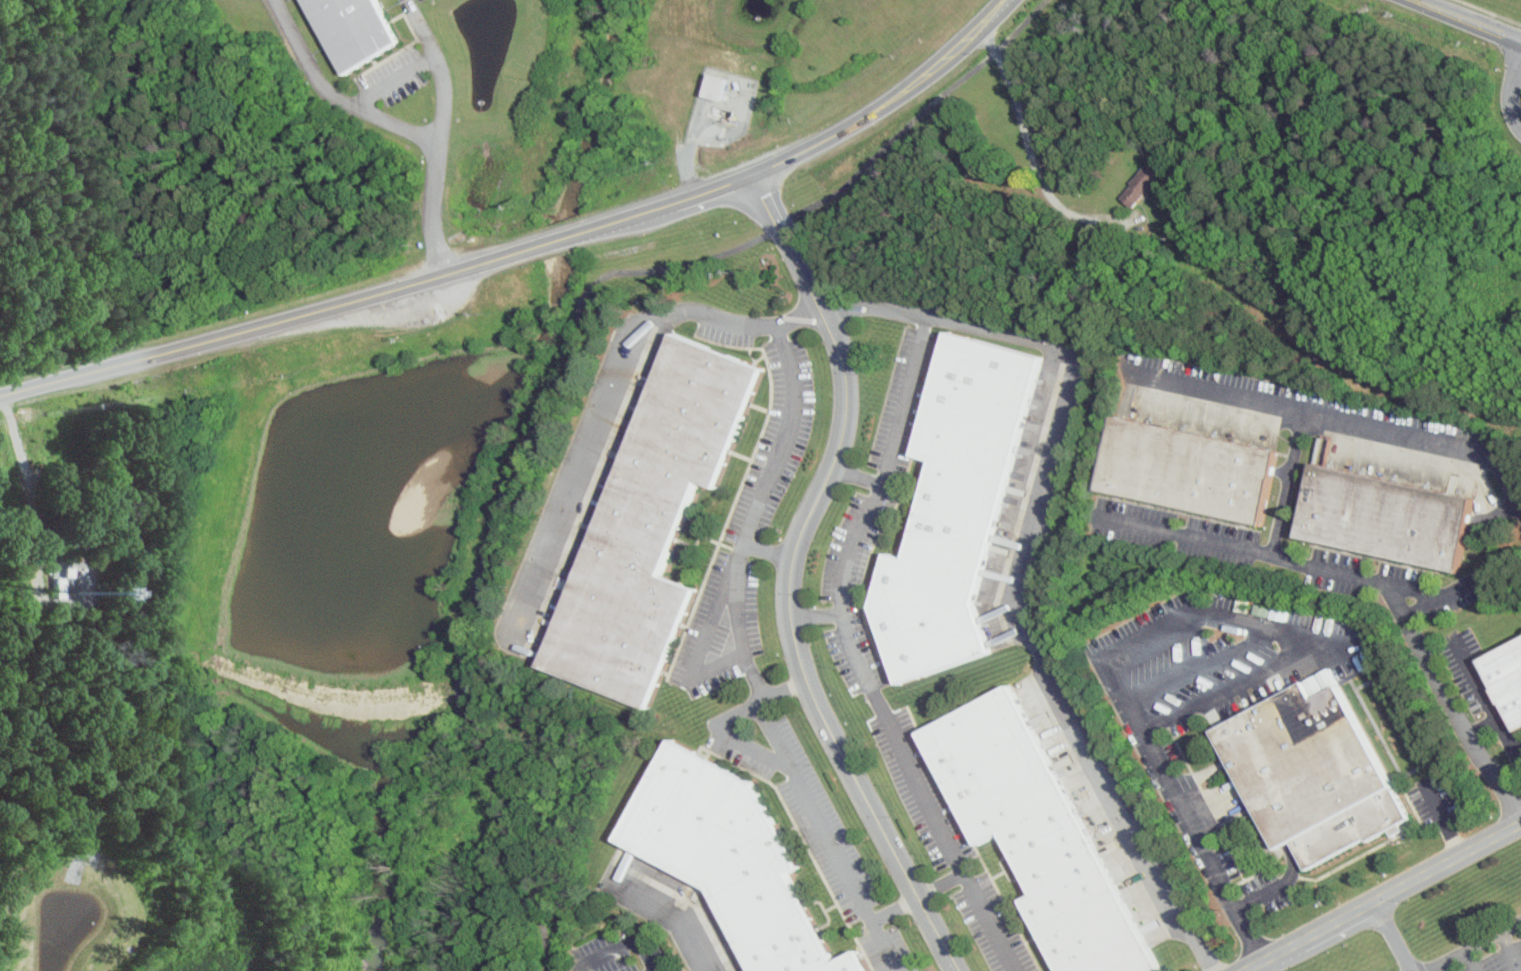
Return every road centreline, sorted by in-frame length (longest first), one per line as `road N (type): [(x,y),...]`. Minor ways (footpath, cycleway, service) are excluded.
road 1 (residential): [(952,970),(796,657),(788,622),(791,555),(835,456),(844,384),(753,177)]
road 2 (tertiary): [(539,245),(0,397)]
road 3 (tertiary): [(1010,0),(930,74),(860,122),(753,177),(591,229)]
road 4 (residential): [(1240,970),(1520,819)]

